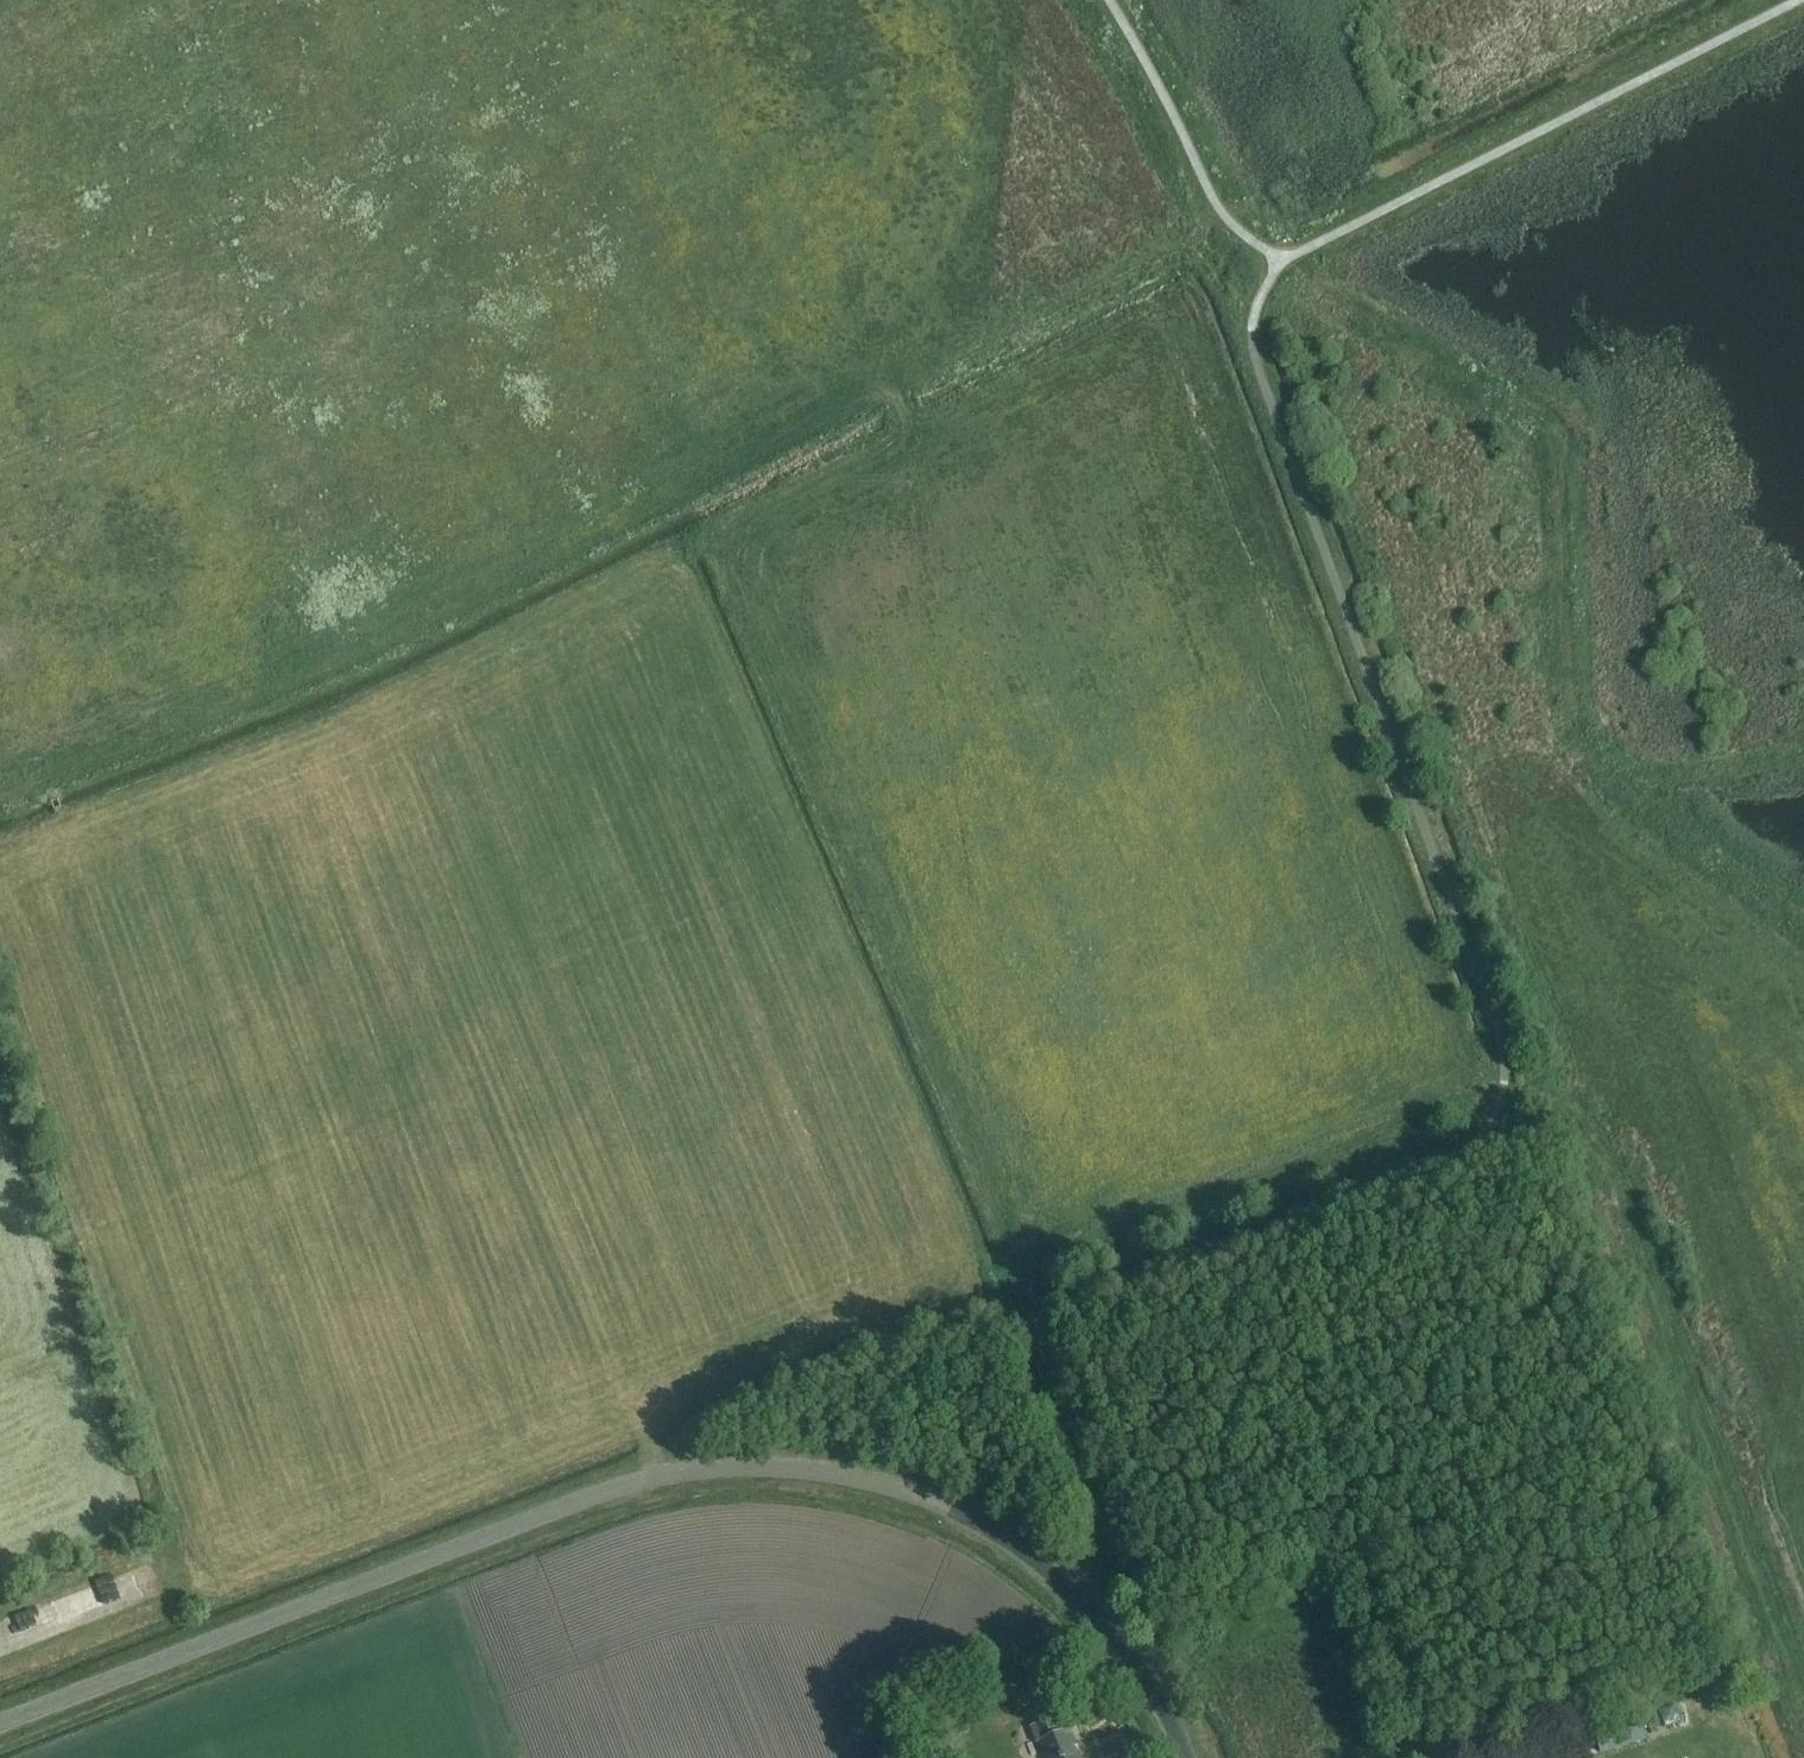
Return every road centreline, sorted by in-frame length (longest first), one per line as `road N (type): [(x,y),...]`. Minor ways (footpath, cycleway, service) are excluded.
road 1 (unclassified): [(0,1730),(640,1482),(777,1469),(889,1486),(942,1505)]
road 2 (track): [(1110,1627),(1334,1547),(1418,1757)]
road 3 (unclassified): [(1191,1757),(1157,1685),(1110,1627),(1016,1549),(942,1505)]

